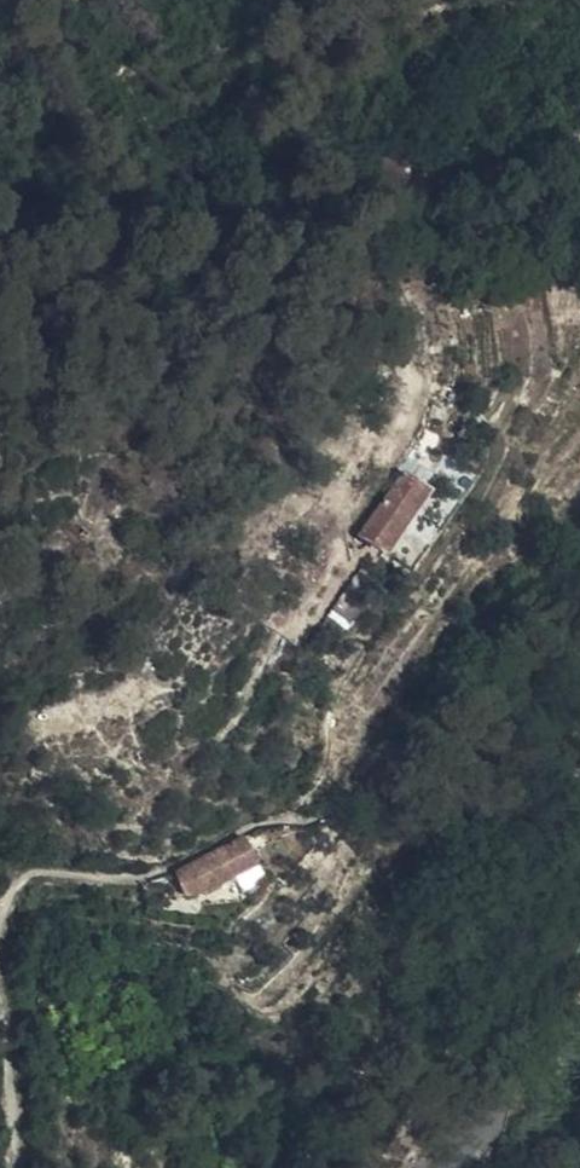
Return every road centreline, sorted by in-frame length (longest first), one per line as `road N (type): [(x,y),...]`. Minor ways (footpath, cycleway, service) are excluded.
road 1 (unclassified): [(446,1167),(506,1108),(579,924)]

